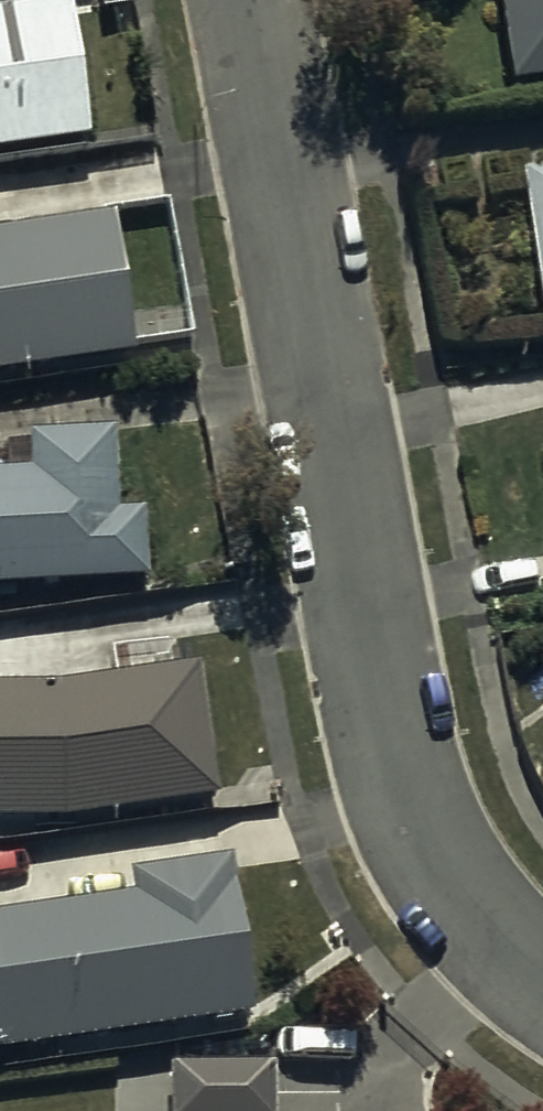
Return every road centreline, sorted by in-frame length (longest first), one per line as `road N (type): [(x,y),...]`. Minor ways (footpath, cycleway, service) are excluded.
road 1 (residential): [(542,991),(468,914),(413,816),(304,238),(246,0)]

